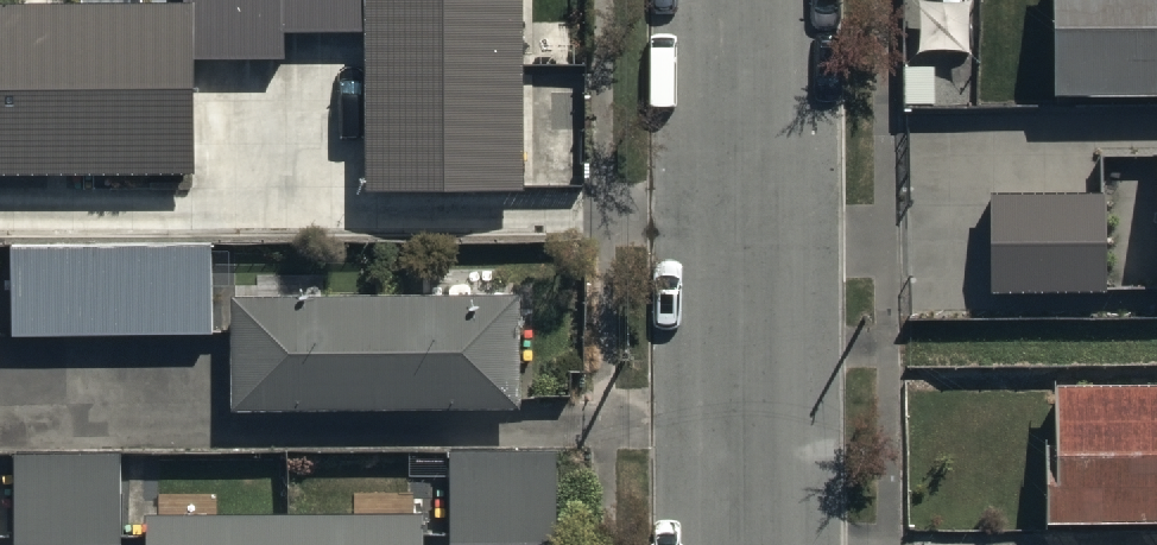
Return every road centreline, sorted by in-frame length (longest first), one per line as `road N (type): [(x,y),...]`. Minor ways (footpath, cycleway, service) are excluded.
road 1 (residential): [(748,0),(751,544)]

